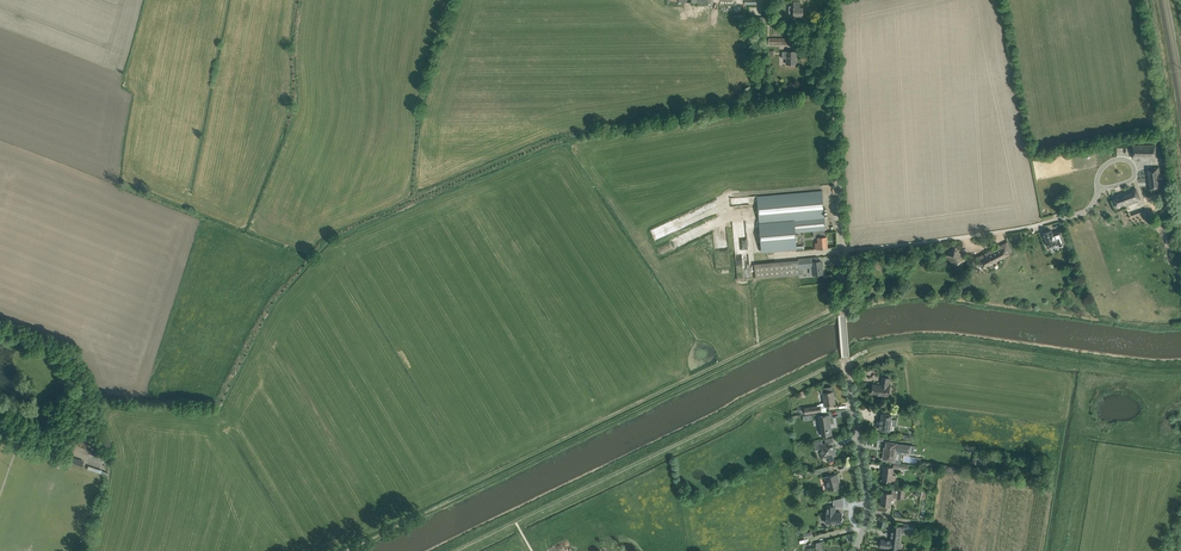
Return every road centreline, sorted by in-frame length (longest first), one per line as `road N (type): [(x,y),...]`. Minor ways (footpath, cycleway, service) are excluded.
road 1 (track): [(842,305),(333,550)]
road 2 (unclassified): [(856,550),(868,503),(842,317),(832,0)]
road 3 (track): [(842,250),(1074,216),(1100,189),(1133,179),(1134,166),(1113,160),(1098,184)]

